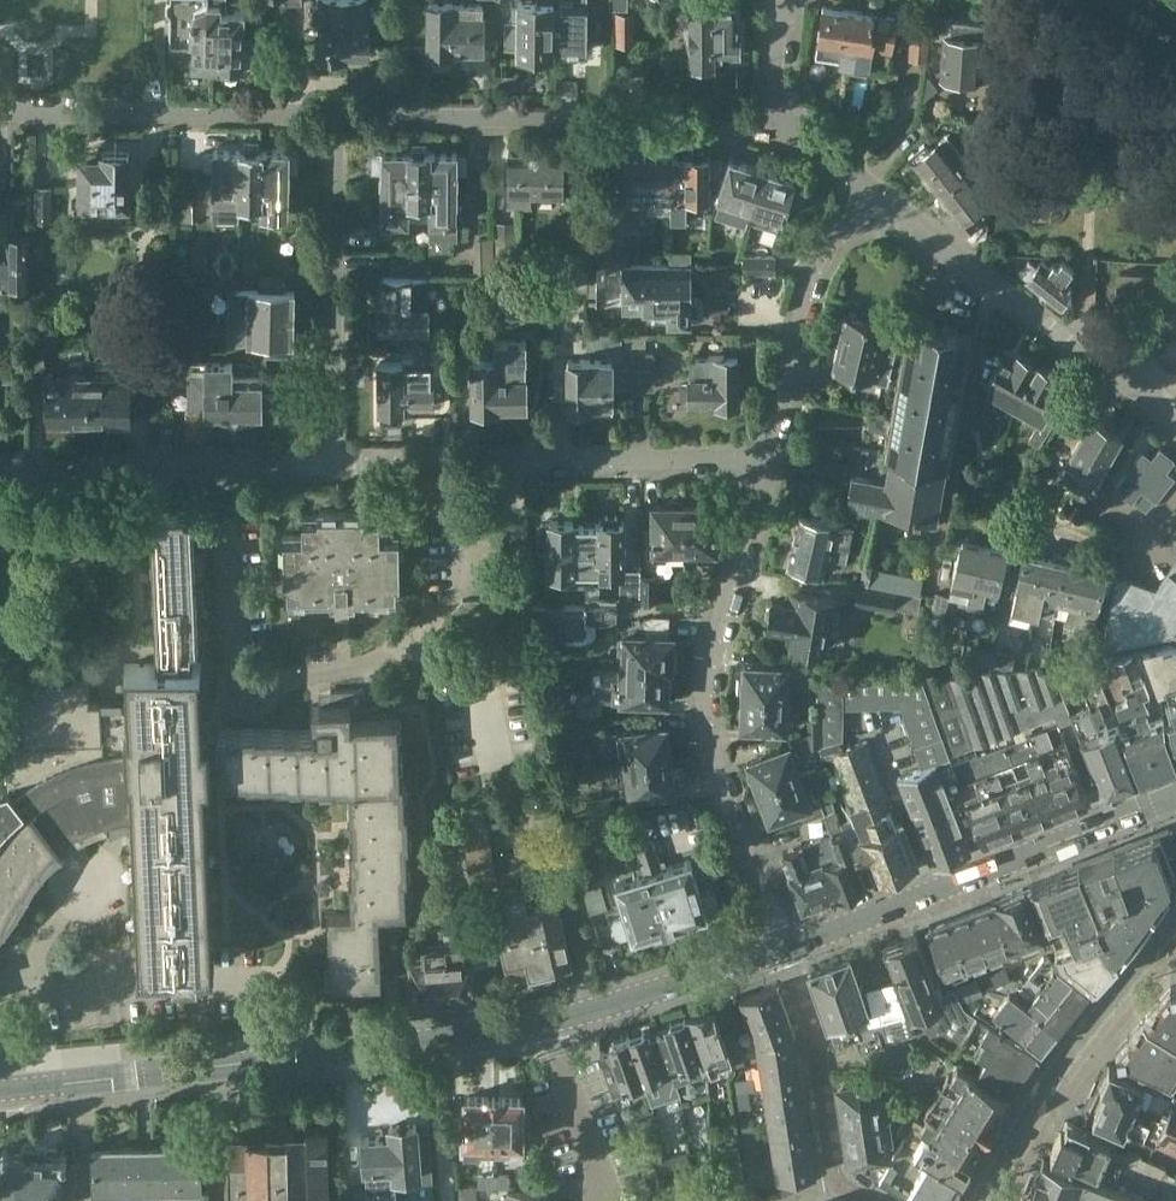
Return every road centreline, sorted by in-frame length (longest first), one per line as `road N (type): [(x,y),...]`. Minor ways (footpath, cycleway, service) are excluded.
road 1 (tertiary): [(0,1093),(547,1024)]
road 2 (residential): [(762,462),(709,655),(712,767),(784,955)]
road 3 (residential): [(783,125),(336,117)]
road 4 (residential): [(762,462),(332,464)]
road 5 (tertiary): [(784,955),(1175,798)]
road 6 (residential): [(879,193),(1022,318),(1175,409)]
road 7 (residential): [(332,464),(336,117)]
road 8 (tertiary): [(984,1200),(1040,1100),(1175,923)]
road 9 (residential): [(336,117),(0,111)]
road 10 (residential): [(332,464),(0,466)]
road 11 (residential): [(879,193),(842,236),(762,462)]
road 12 (residential): [(784,955),(819,1041),(827,1173),(867,1200)]
road 13 (tertiary): [(547,1024),(784,955)]
road 14 (residential): [(547,1024),(596,1200)]
road 15 (residential): [(781,0),(774,96),(783,125)]

